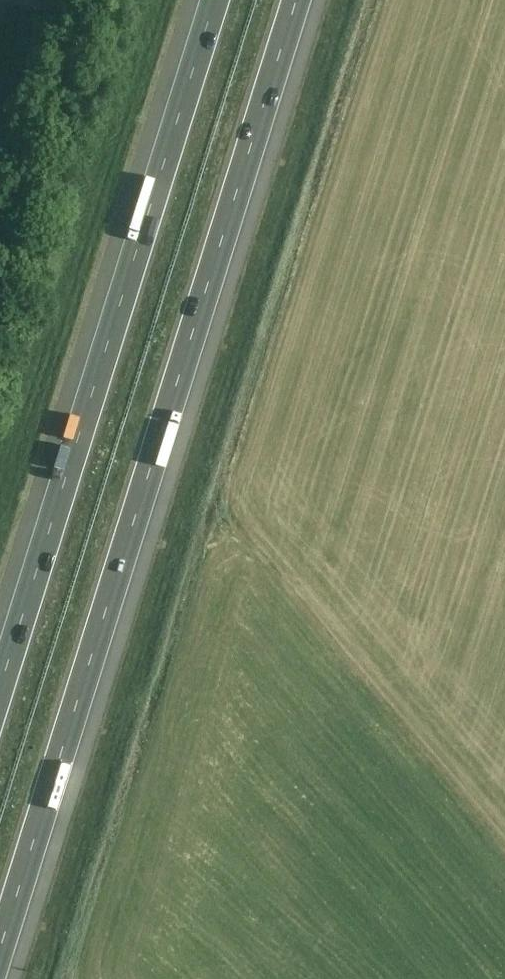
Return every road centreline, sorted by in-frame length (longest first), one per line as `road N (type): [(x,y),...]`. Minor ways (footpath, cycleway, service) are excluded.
road 1 (motorway): [(0,963),(300,0)]
road 2 (motorway): [(211,0),(0,680)]

